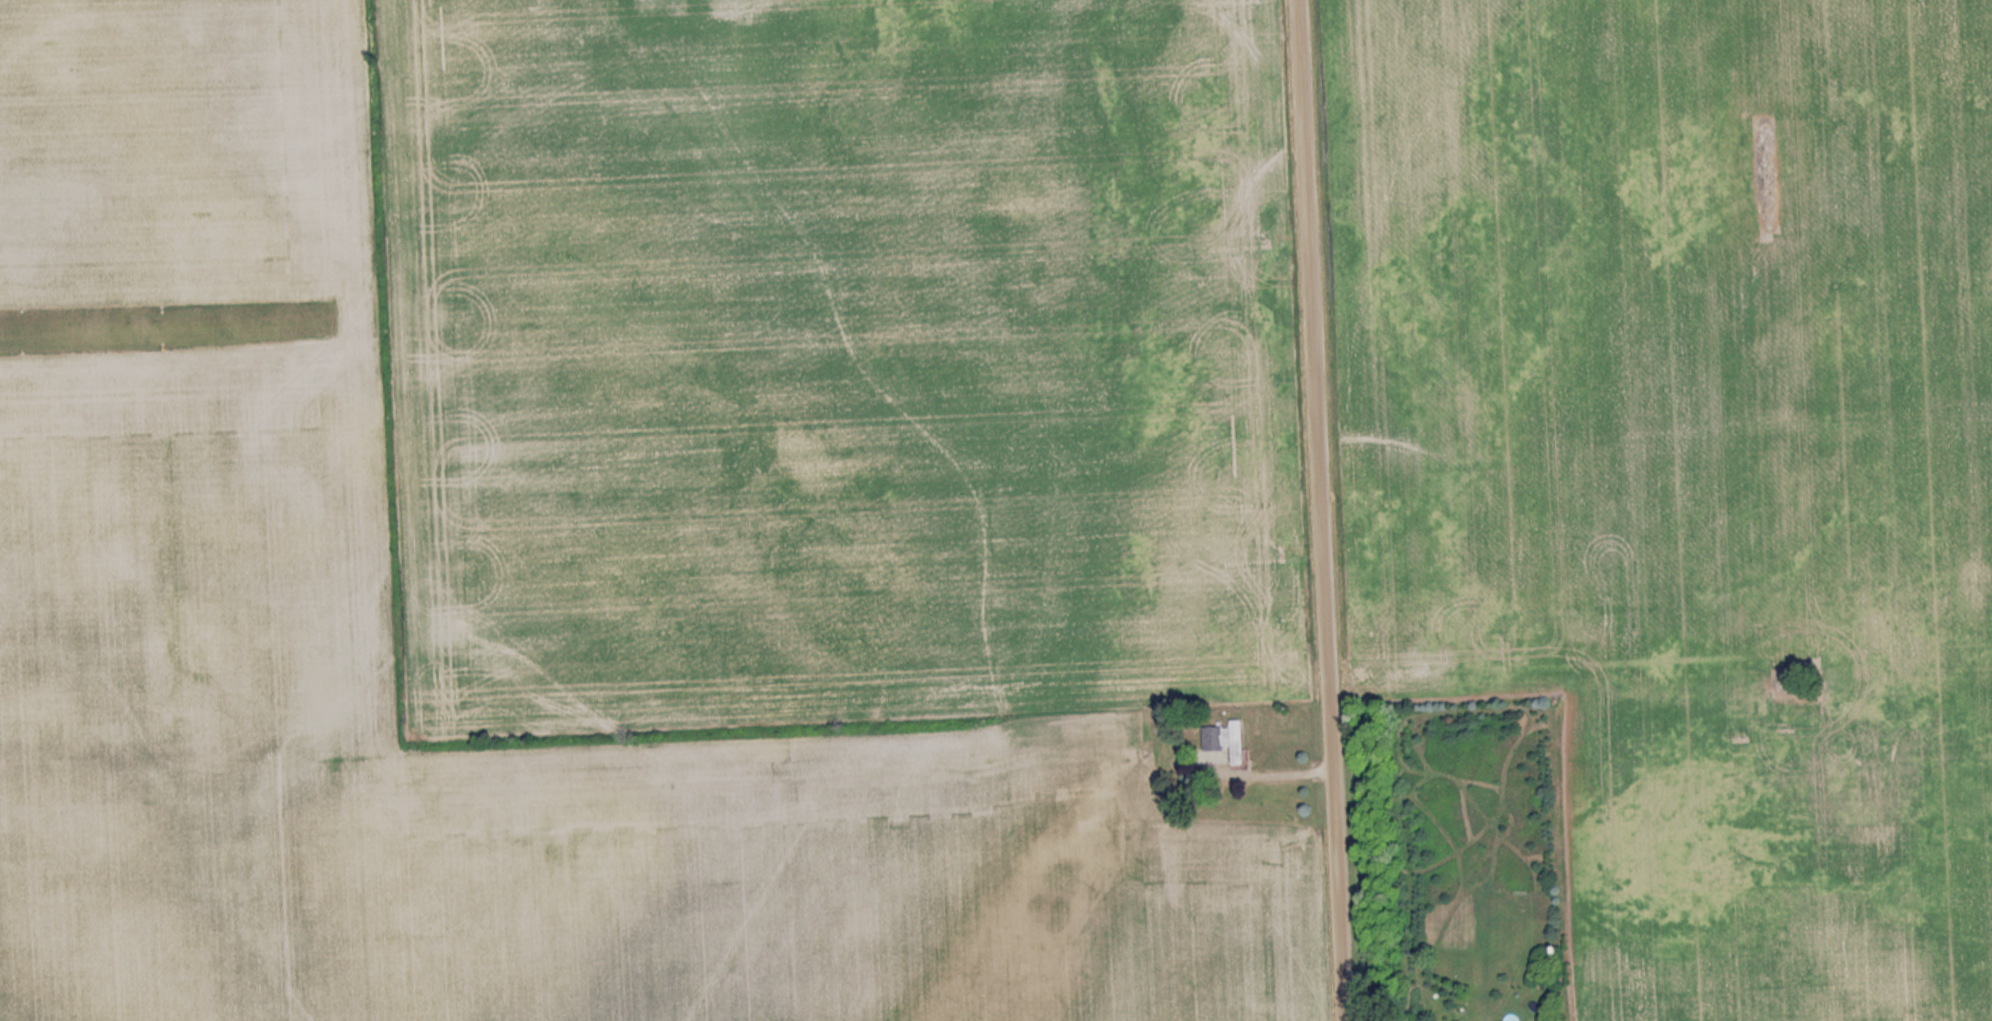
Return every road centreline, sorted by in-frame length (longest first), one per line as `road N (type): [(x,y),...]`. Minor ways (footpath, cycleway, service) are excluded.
road 1 (residential): [(1342,1020),(1298,0)]

